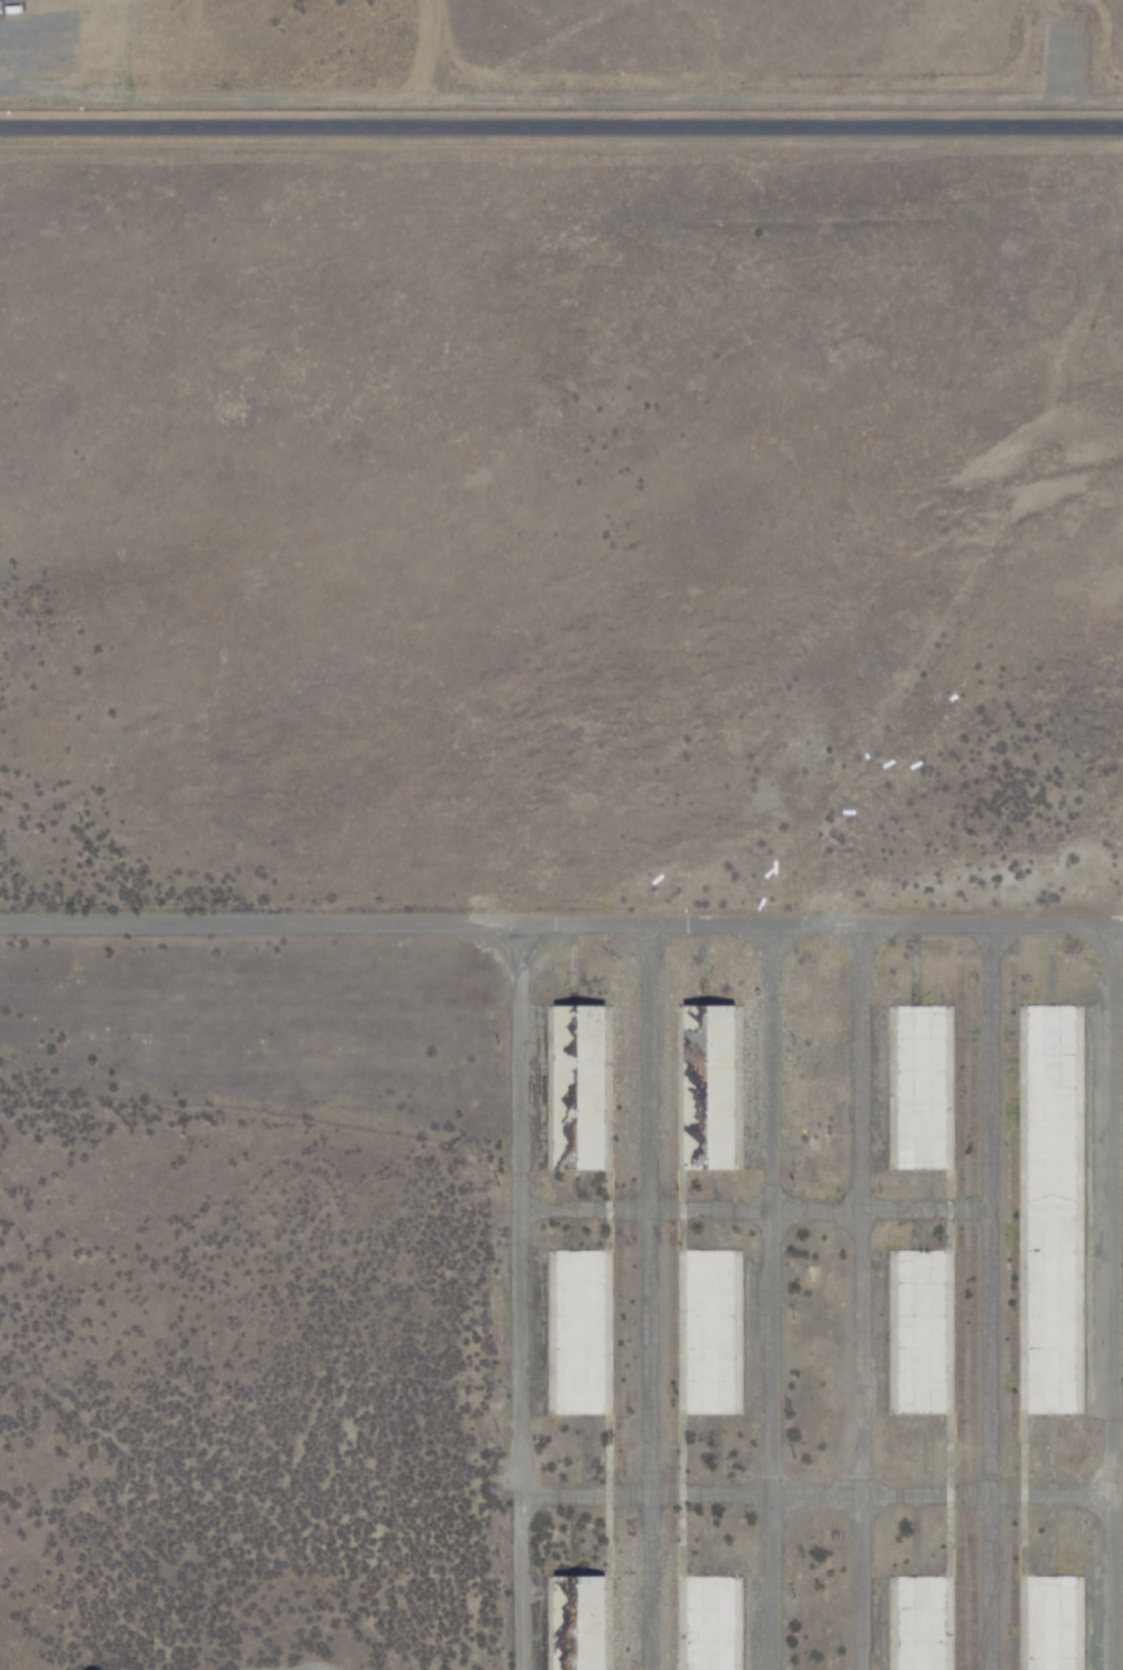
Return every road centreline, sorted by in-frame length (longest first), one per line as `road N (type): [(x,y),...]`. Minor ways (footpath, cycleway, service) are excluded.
road 1 (residential): [(1111,1669),(1111,928)]

